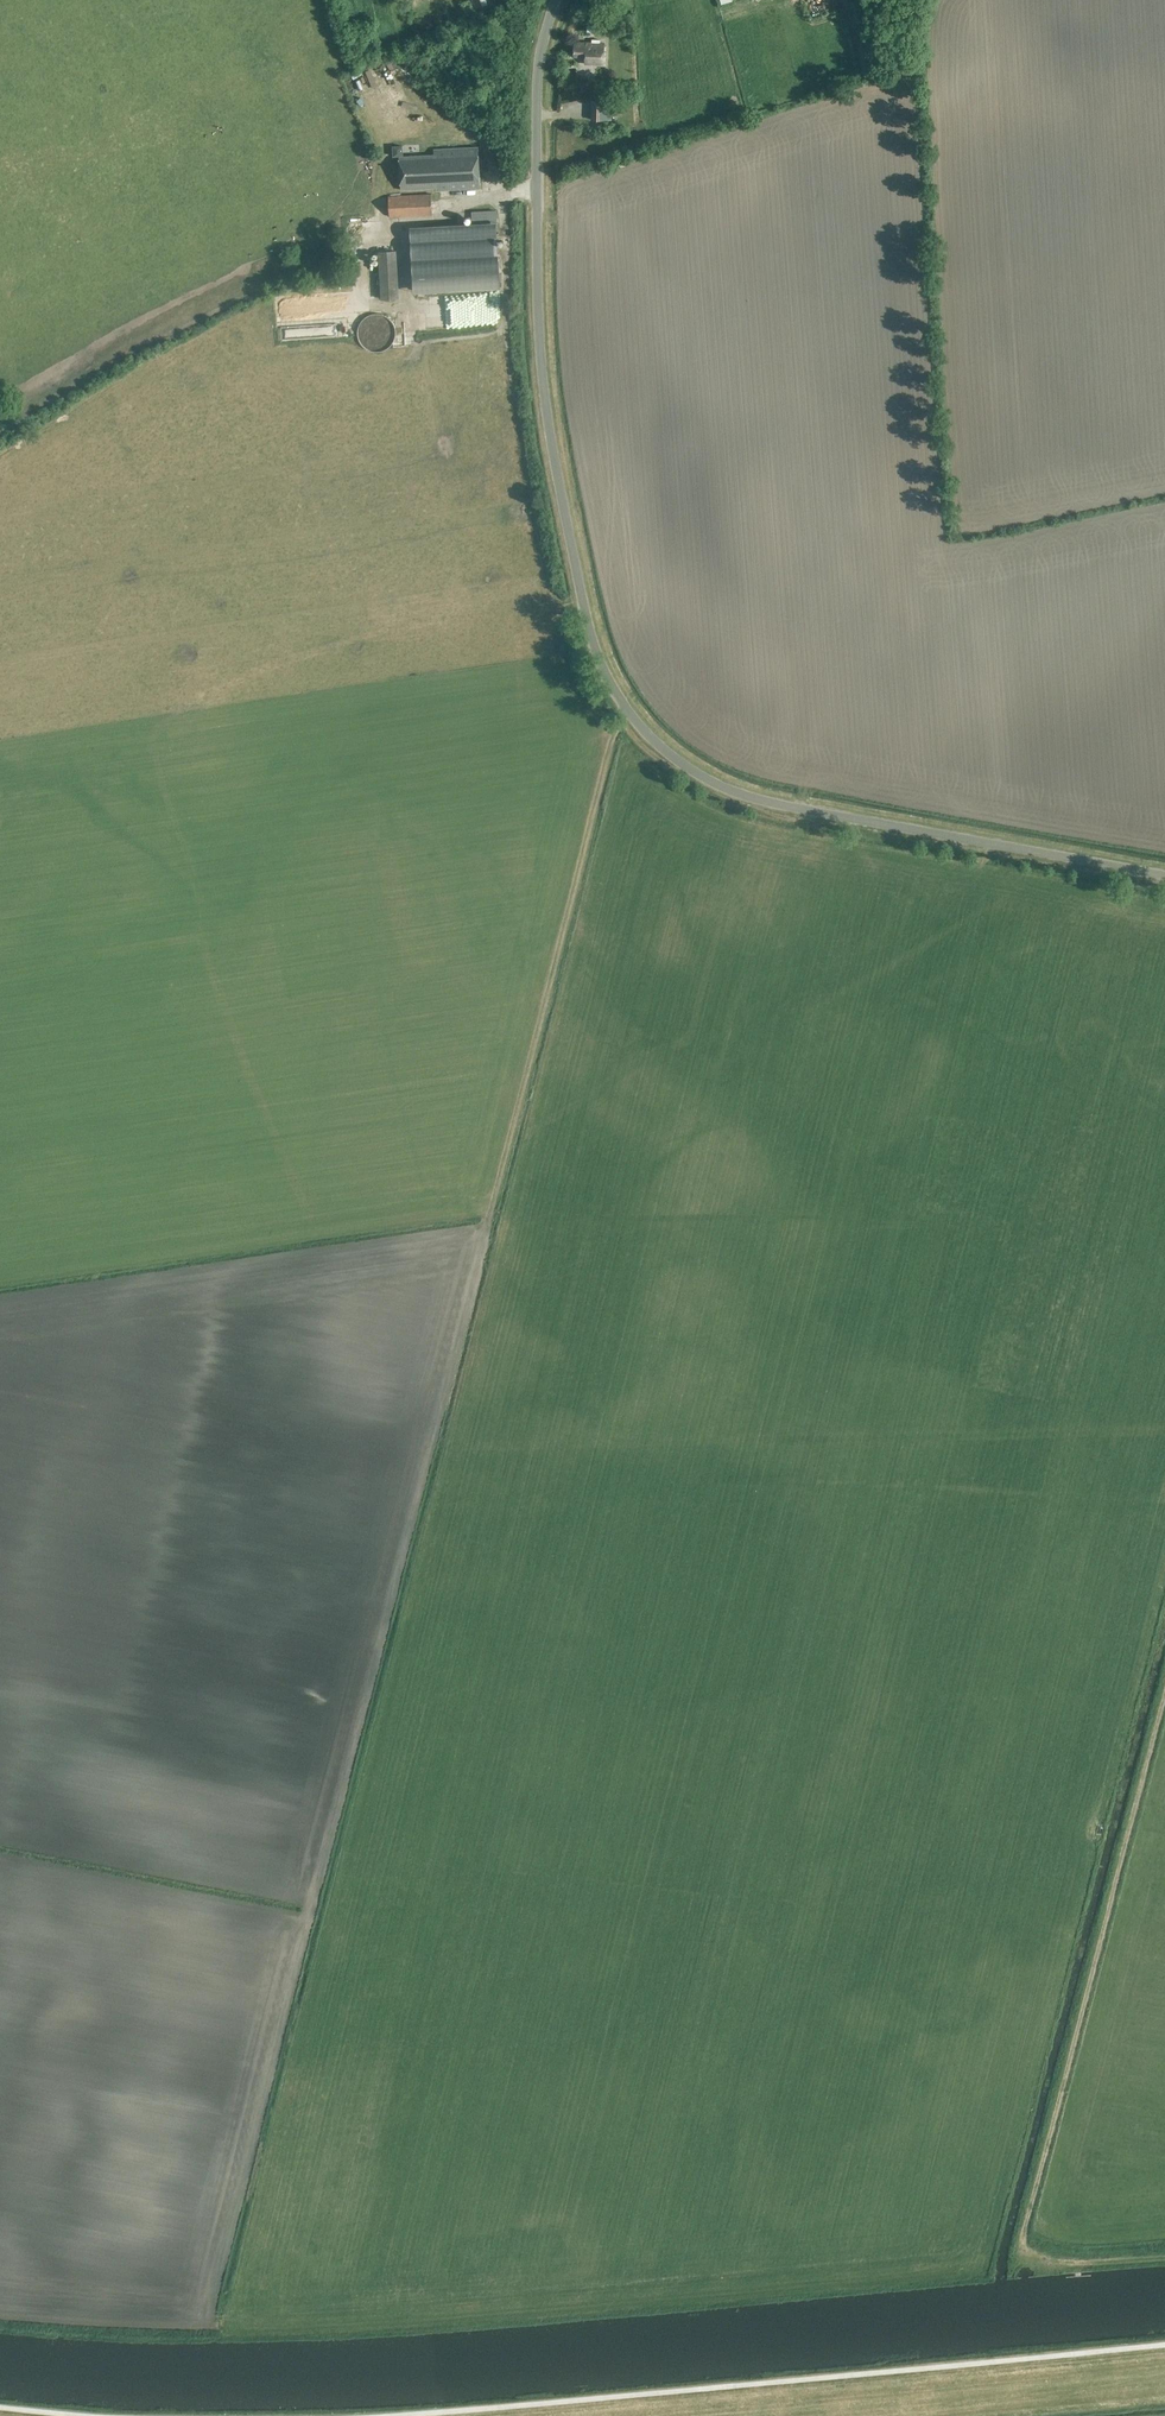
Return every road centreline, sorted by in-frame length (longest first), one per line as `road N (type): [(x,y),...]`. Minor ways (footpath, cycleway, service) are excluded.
road 1 (unclassified): [(1164,875),(756,799),(683,764),(622,703),(587,622),(542,379),(538,87),(556,0)]
road 2 (track): [(1164,1695),(1022,2242),(1029,2256),(1048,2263),(1164,2255)]

